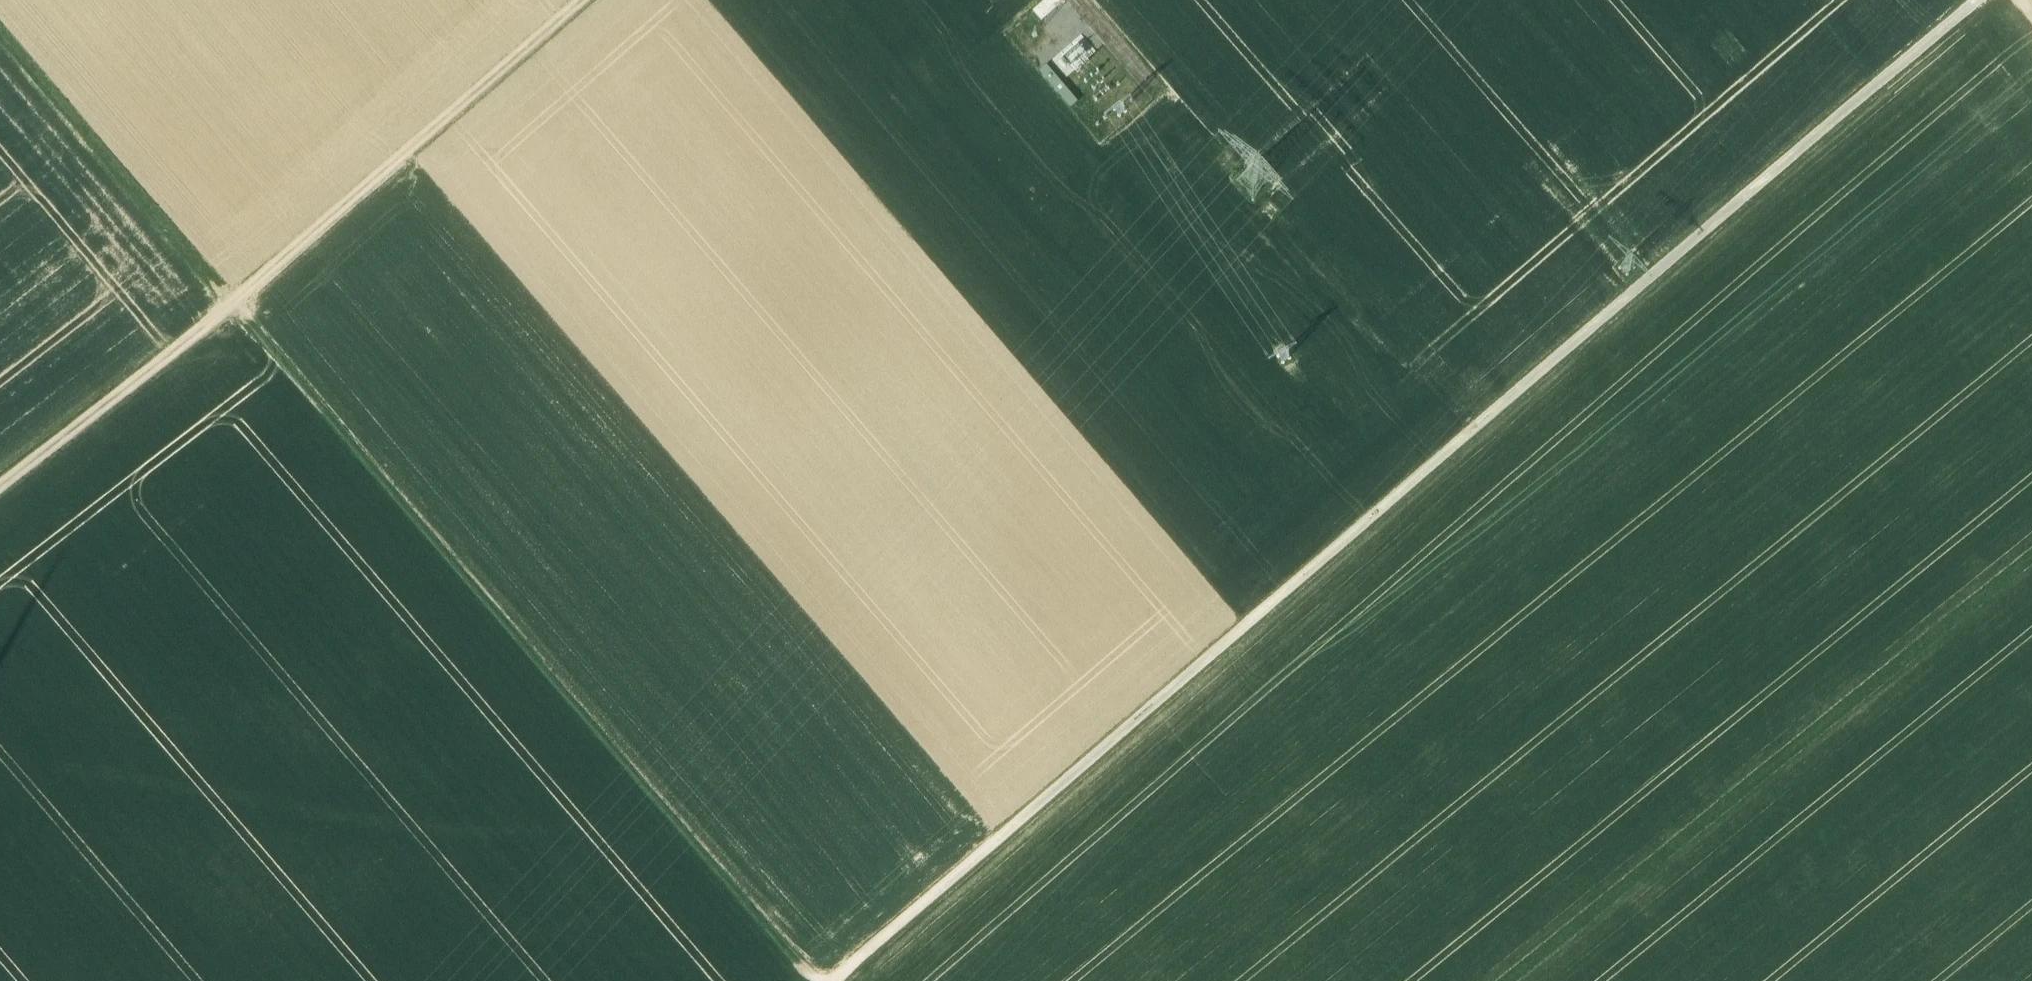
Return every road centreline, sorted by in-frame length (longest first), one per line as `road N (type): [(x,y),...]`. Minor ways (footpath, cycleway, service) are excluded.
road 1 (track): [(2010,0),(869,980)]
road 2 (track): [(0,23),(776,933)]
road 3 (track): [(0,495),(390,192),(618,0)]

